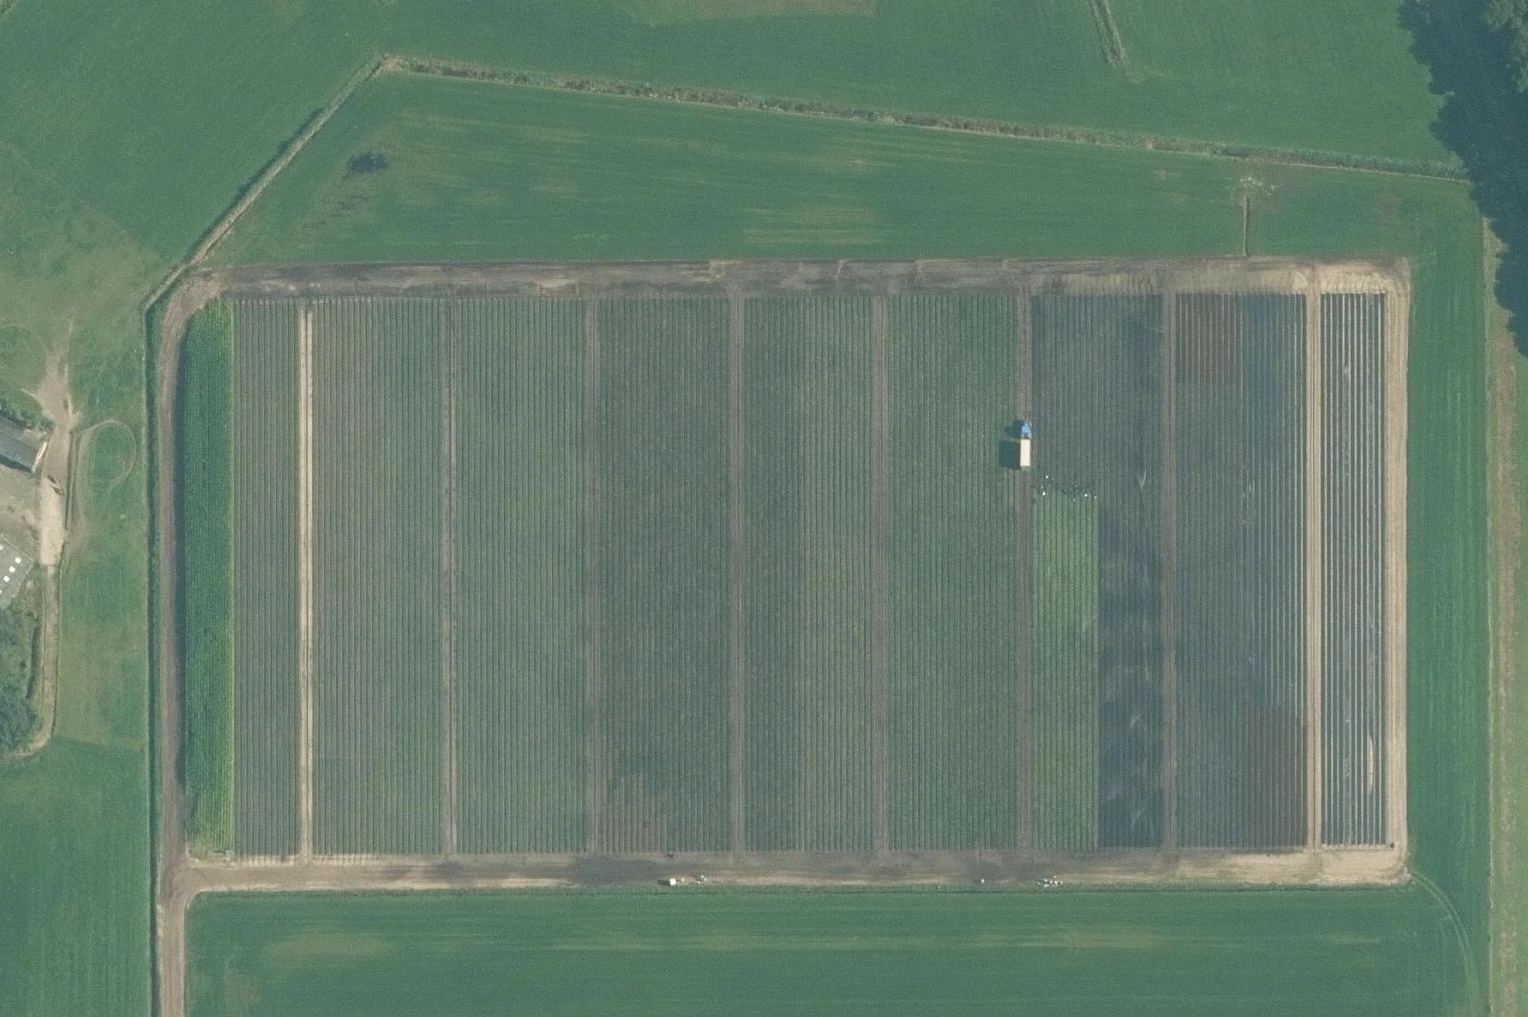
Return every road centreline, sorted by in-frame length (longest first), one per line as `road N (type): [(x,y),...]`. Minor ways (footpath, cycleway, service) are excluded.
road 1 (unclassified): [(0,751),(40,740),(49,721),(54,486)]

